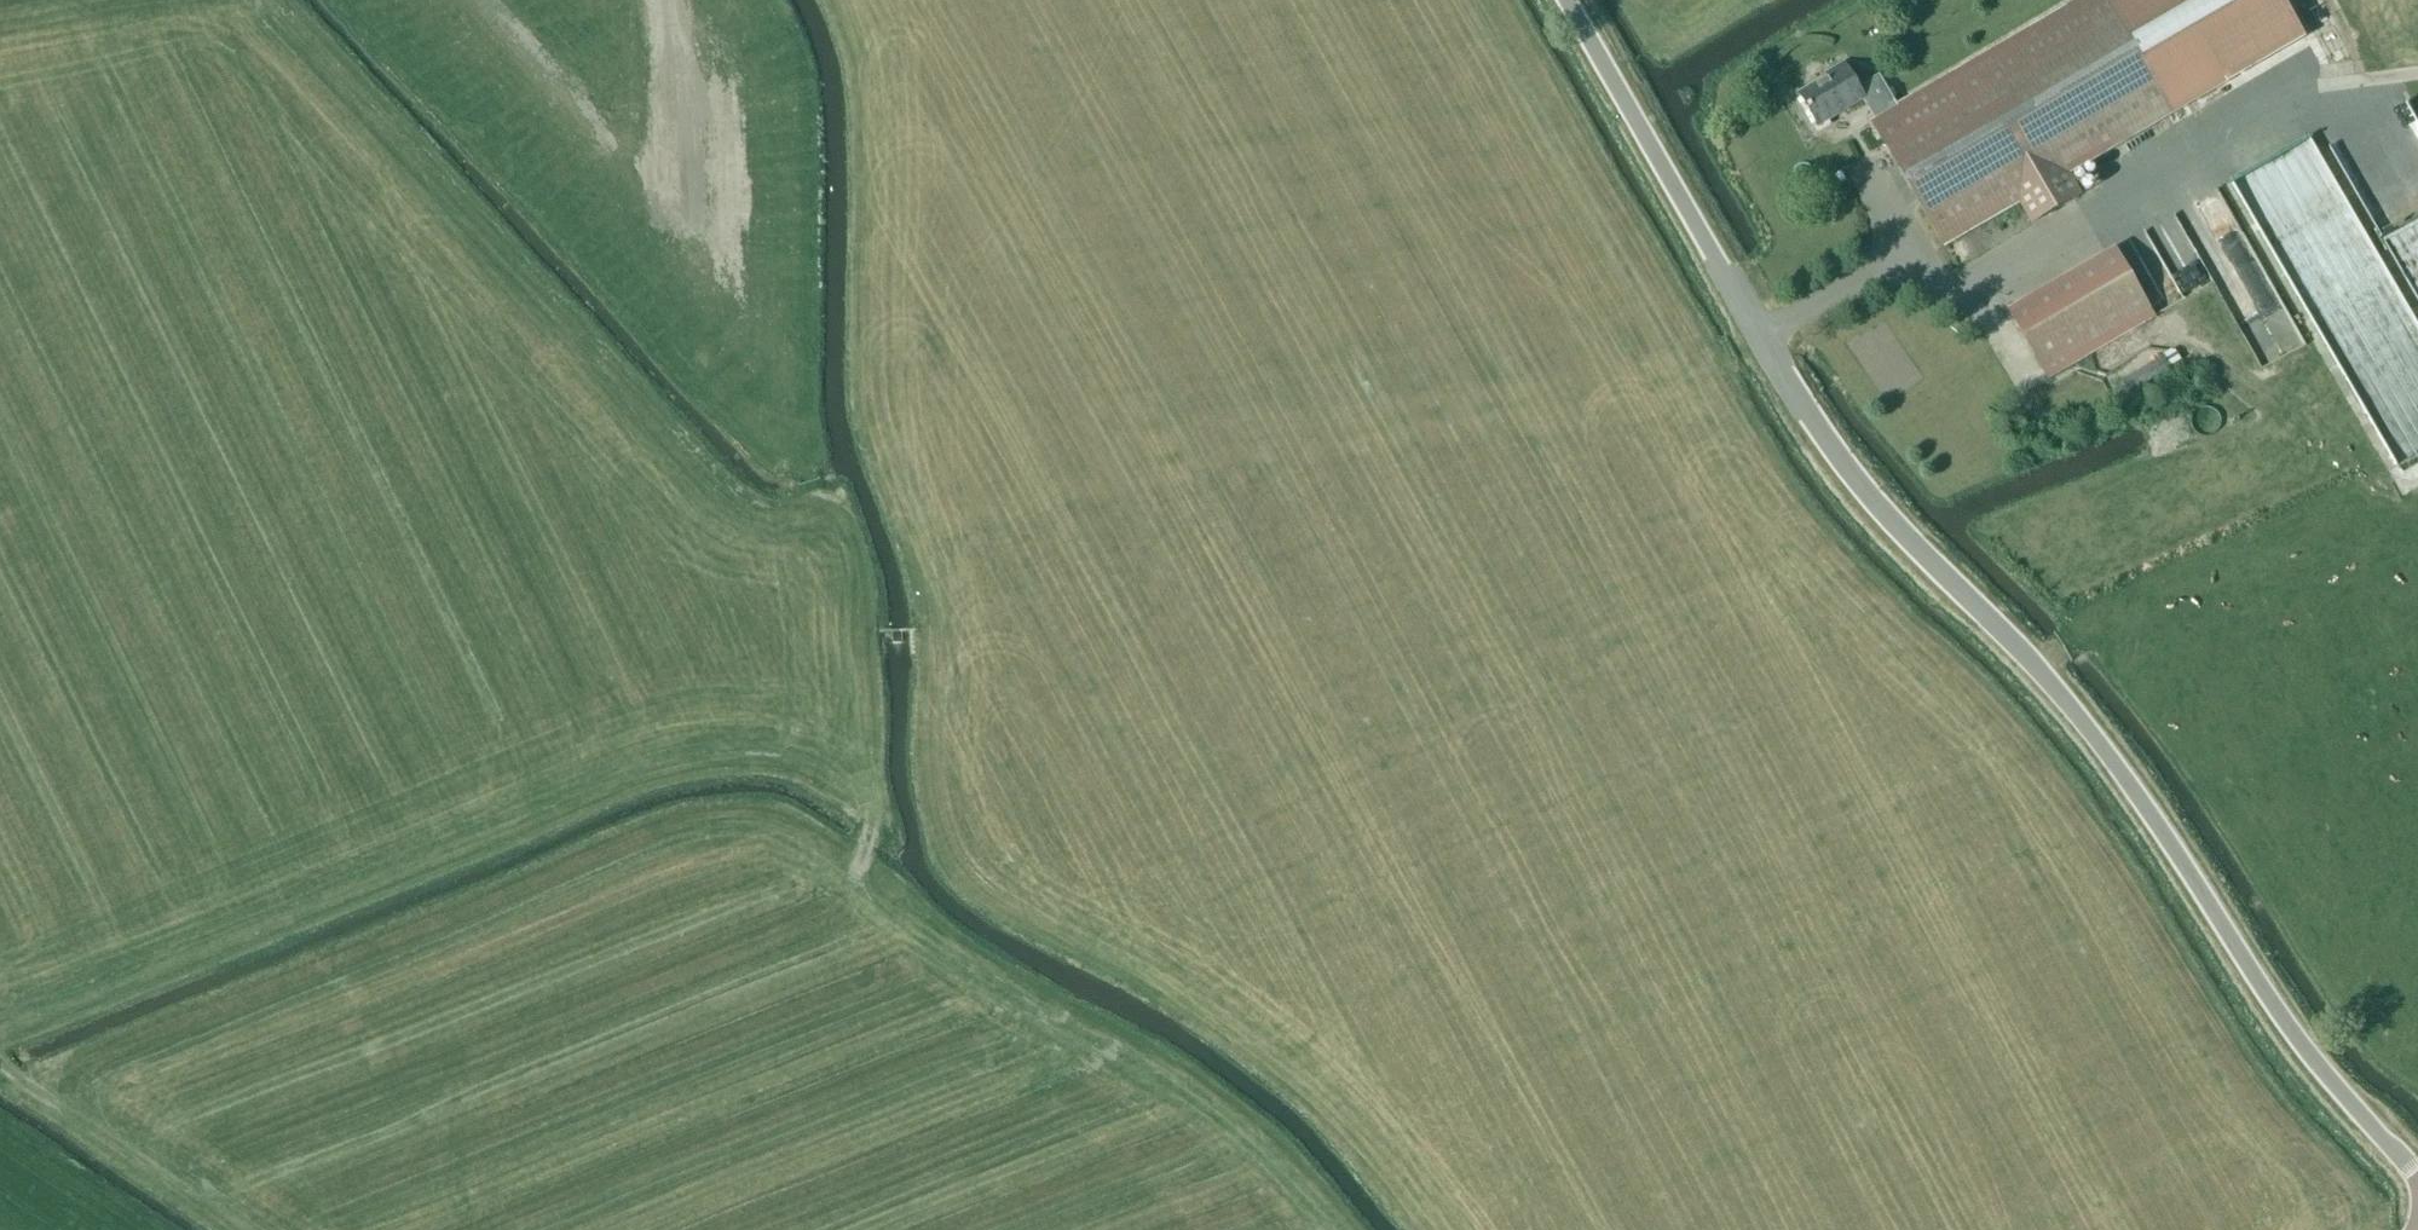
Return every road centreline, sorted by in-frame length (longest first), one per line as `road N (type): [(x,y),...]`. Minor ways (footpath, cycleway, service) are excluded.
road 1 (tertiary): [(2417,1178),(2304,1047),(2078,717),(1839,458),(1764,345),(1567,0)]

